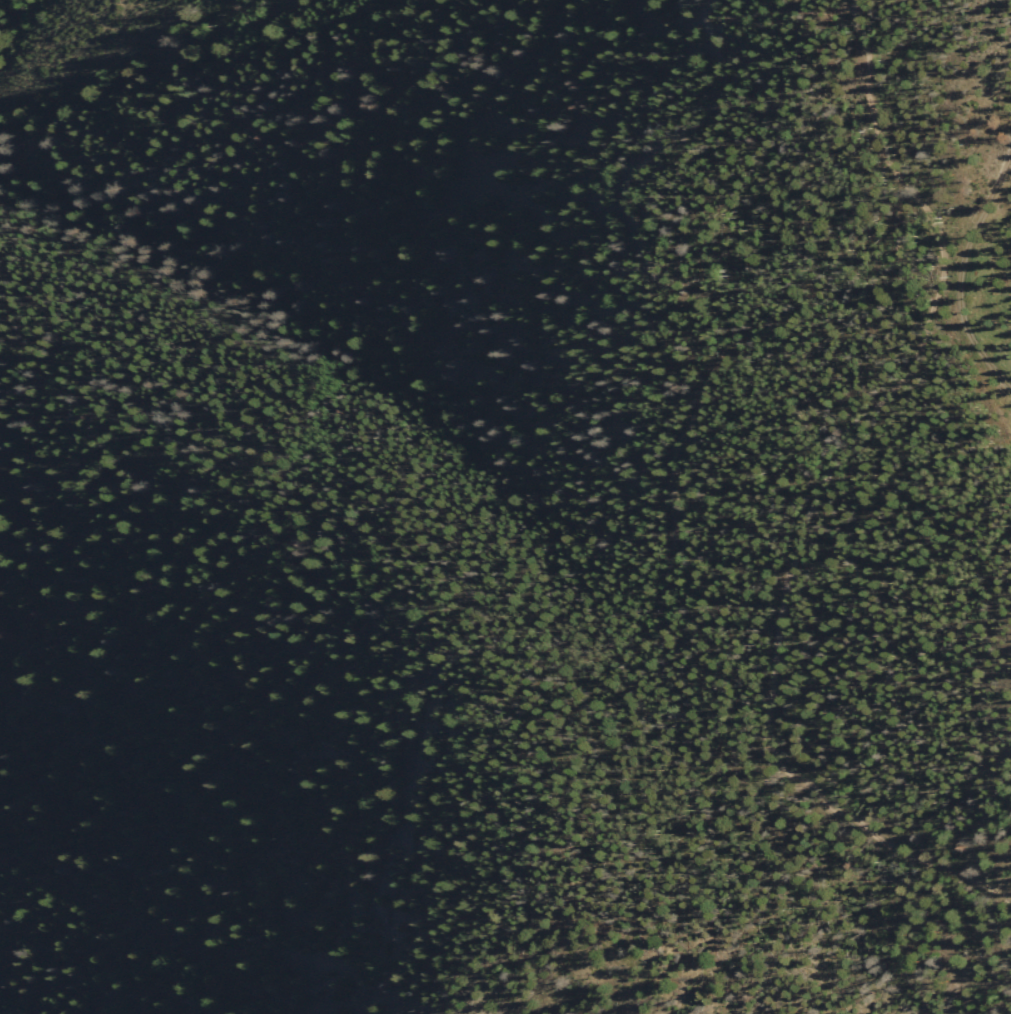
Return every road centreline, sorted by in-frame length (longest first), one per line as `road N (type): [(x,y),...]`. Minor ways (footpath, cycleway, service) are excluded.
road 1 (track): [(1010,896),(890,843),(766,740),(773,493),(913,371),(944,243),(874,115),(876,0)]
road 2 (track): [(1010,384),(961,301),(975,220),(1010,157)]

